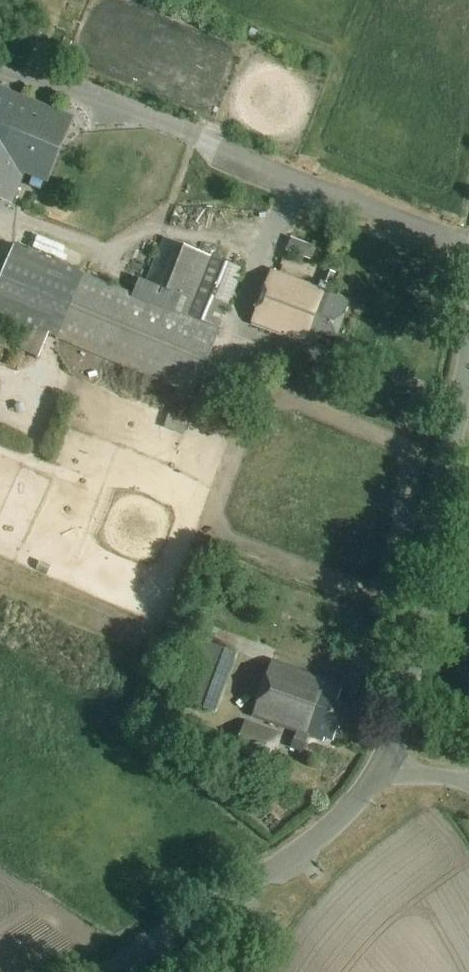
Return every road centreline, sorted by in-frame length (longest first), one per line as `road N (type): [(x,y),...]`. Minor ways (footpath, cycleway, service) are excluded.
road 1 (tertiary): [(379,771),(397,736),(468,361)]
road 2 (tertiary): [(104,971),(284,861),(379,771)]

